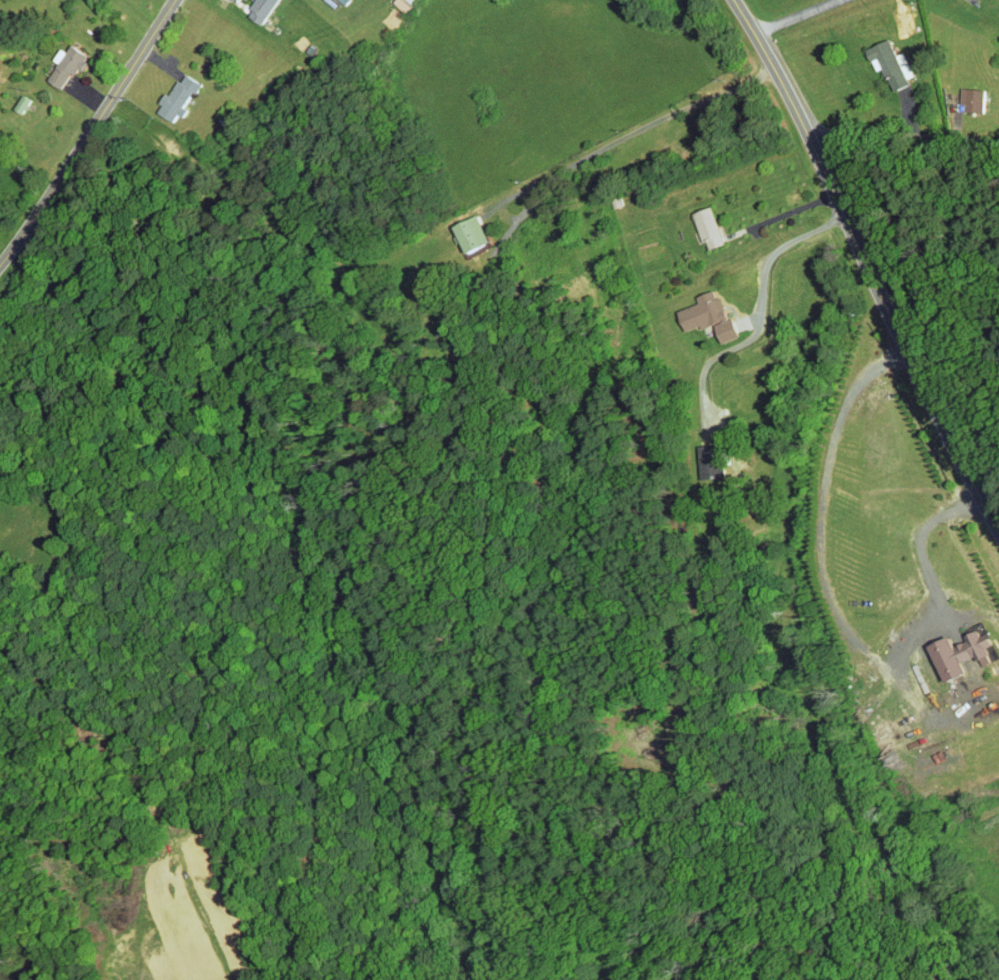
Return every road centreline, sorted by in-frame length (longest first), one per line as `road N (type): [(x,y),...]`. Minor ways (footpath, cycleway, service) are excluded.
road 1 (secondary): [(998,533),(733,0)]
road 2 (tertiary): [(0,265),(176,0)]
road 3 (residential): [(807,135),(998,133)]

